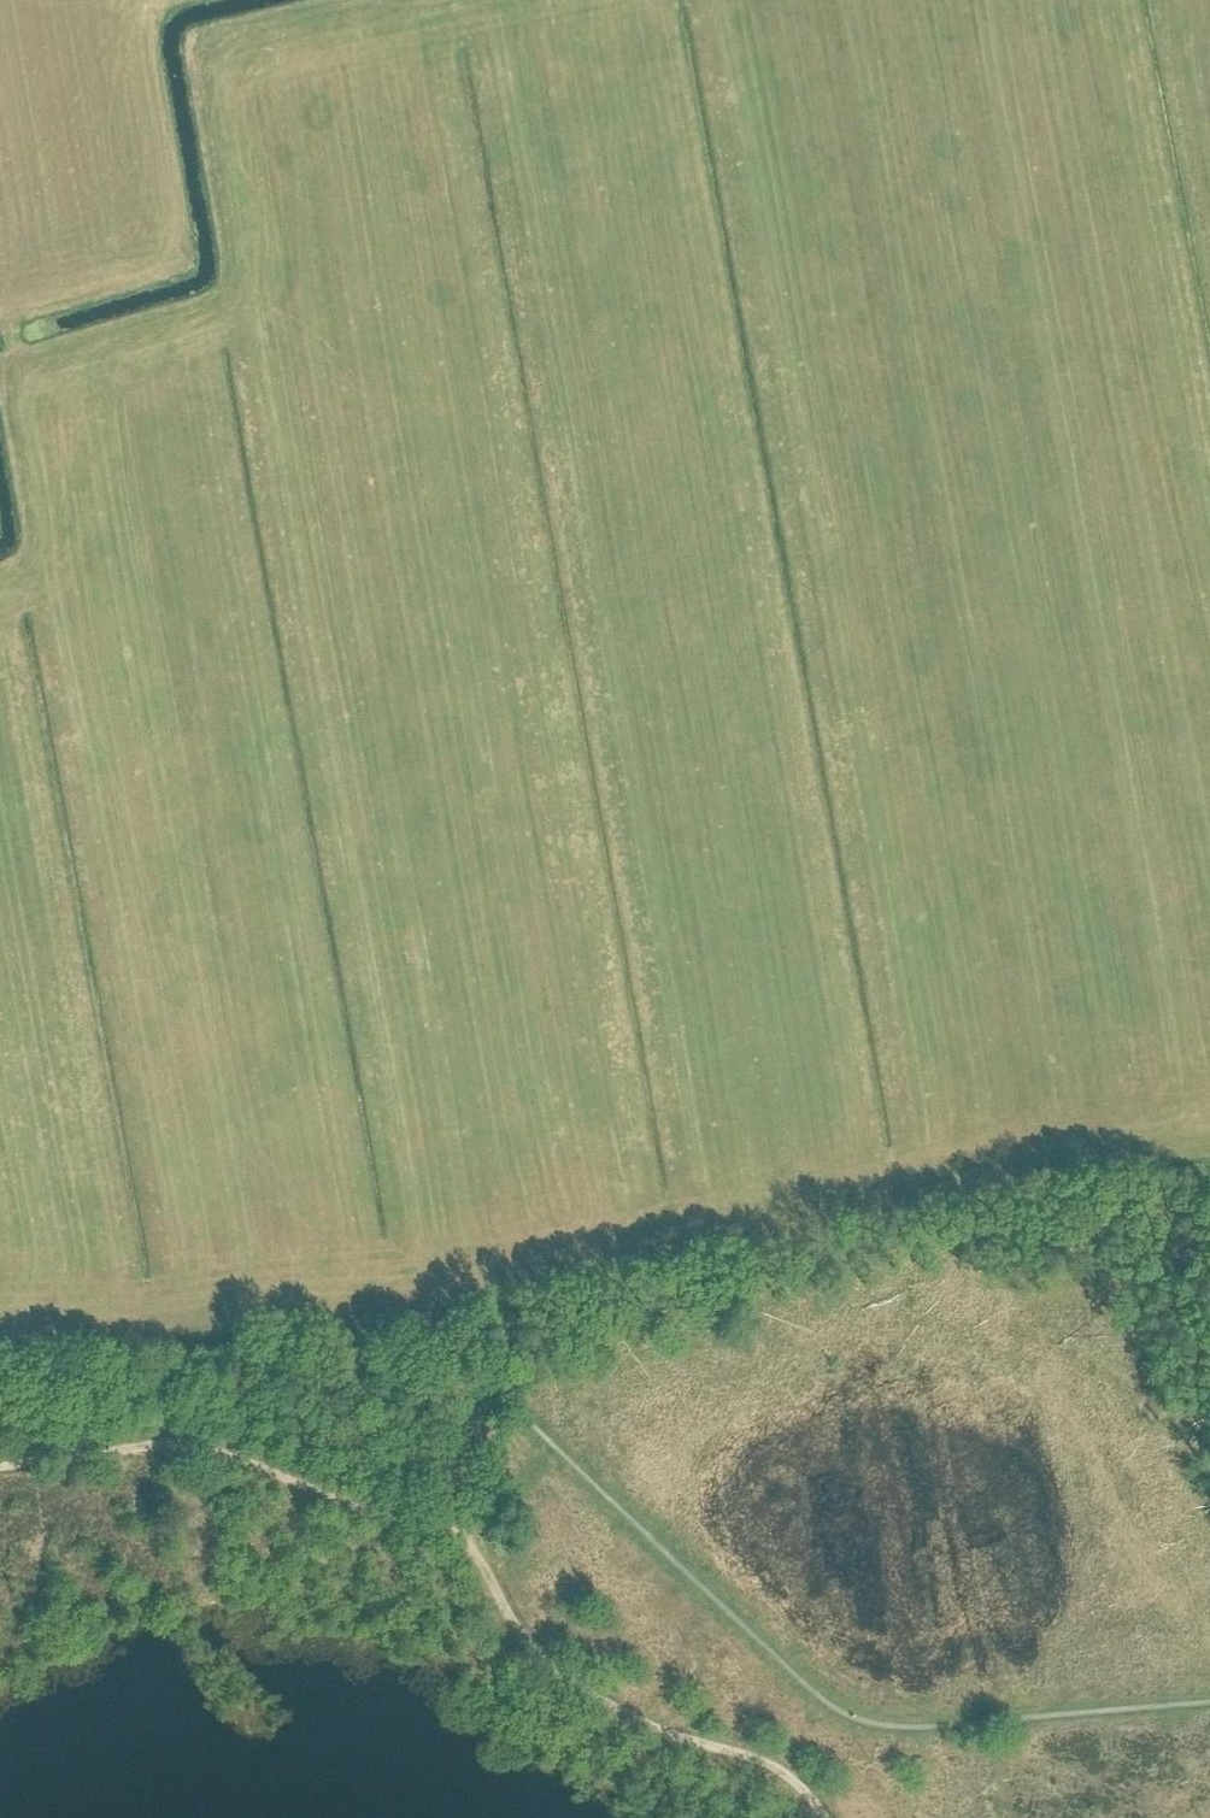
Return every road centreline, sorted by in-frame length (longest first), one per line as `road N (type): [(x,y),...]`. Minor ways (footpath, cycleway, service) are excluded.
road 1 (track): [(0,1467),(193,1448),(344,1505),(454,1535),(483,1565),(526,1643),(572,1684),(650,1727),(773,1767),(824,1817)]

